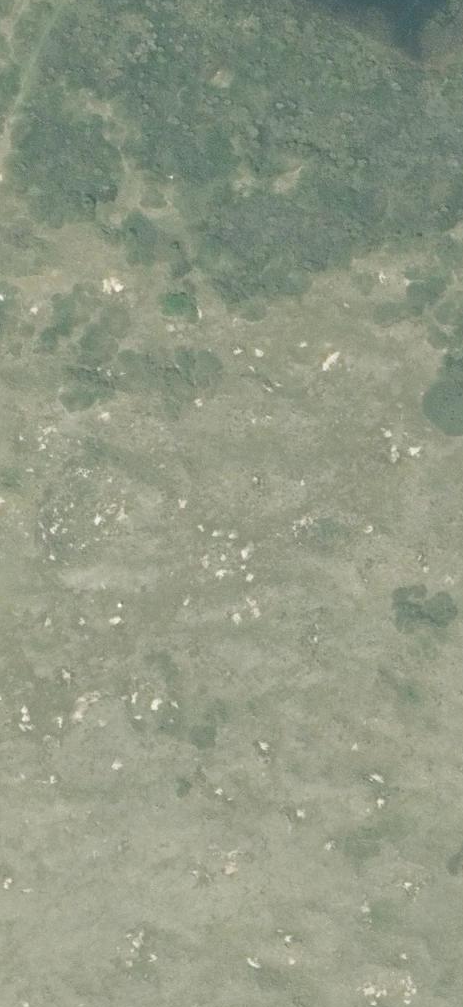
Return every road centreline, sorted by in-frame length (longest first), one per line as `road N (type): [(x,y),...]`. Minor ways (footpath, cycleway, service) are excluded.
road 1 (track): [(60,0),(0,153)]

